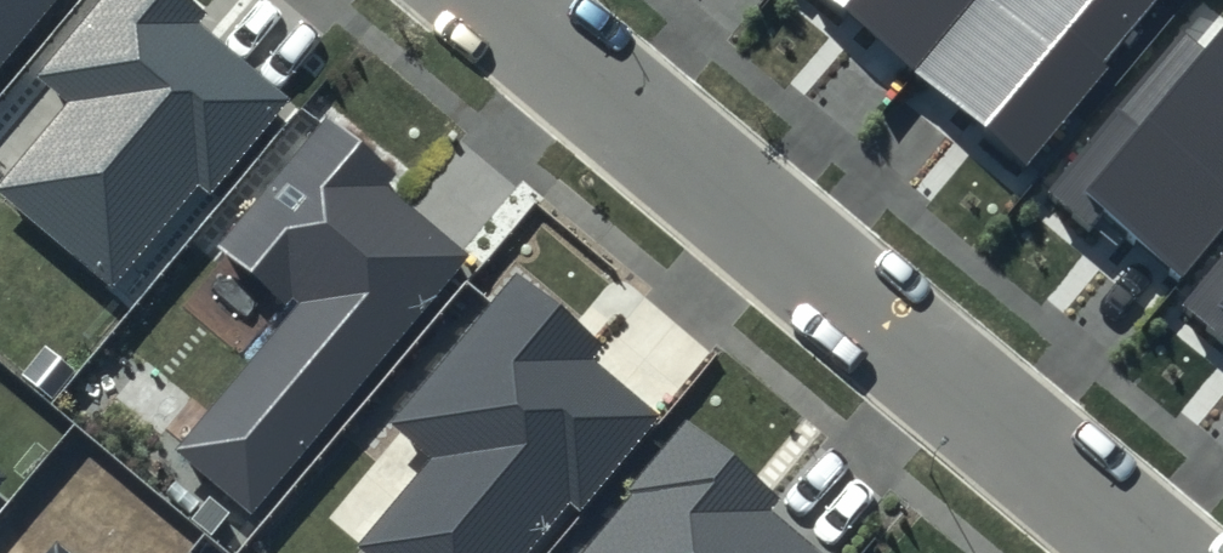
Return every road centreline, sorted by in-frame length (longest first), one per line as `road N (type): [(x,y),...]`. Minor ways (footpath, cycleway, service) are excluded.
road 1 (residential): [(1149,552),(493,0)]

